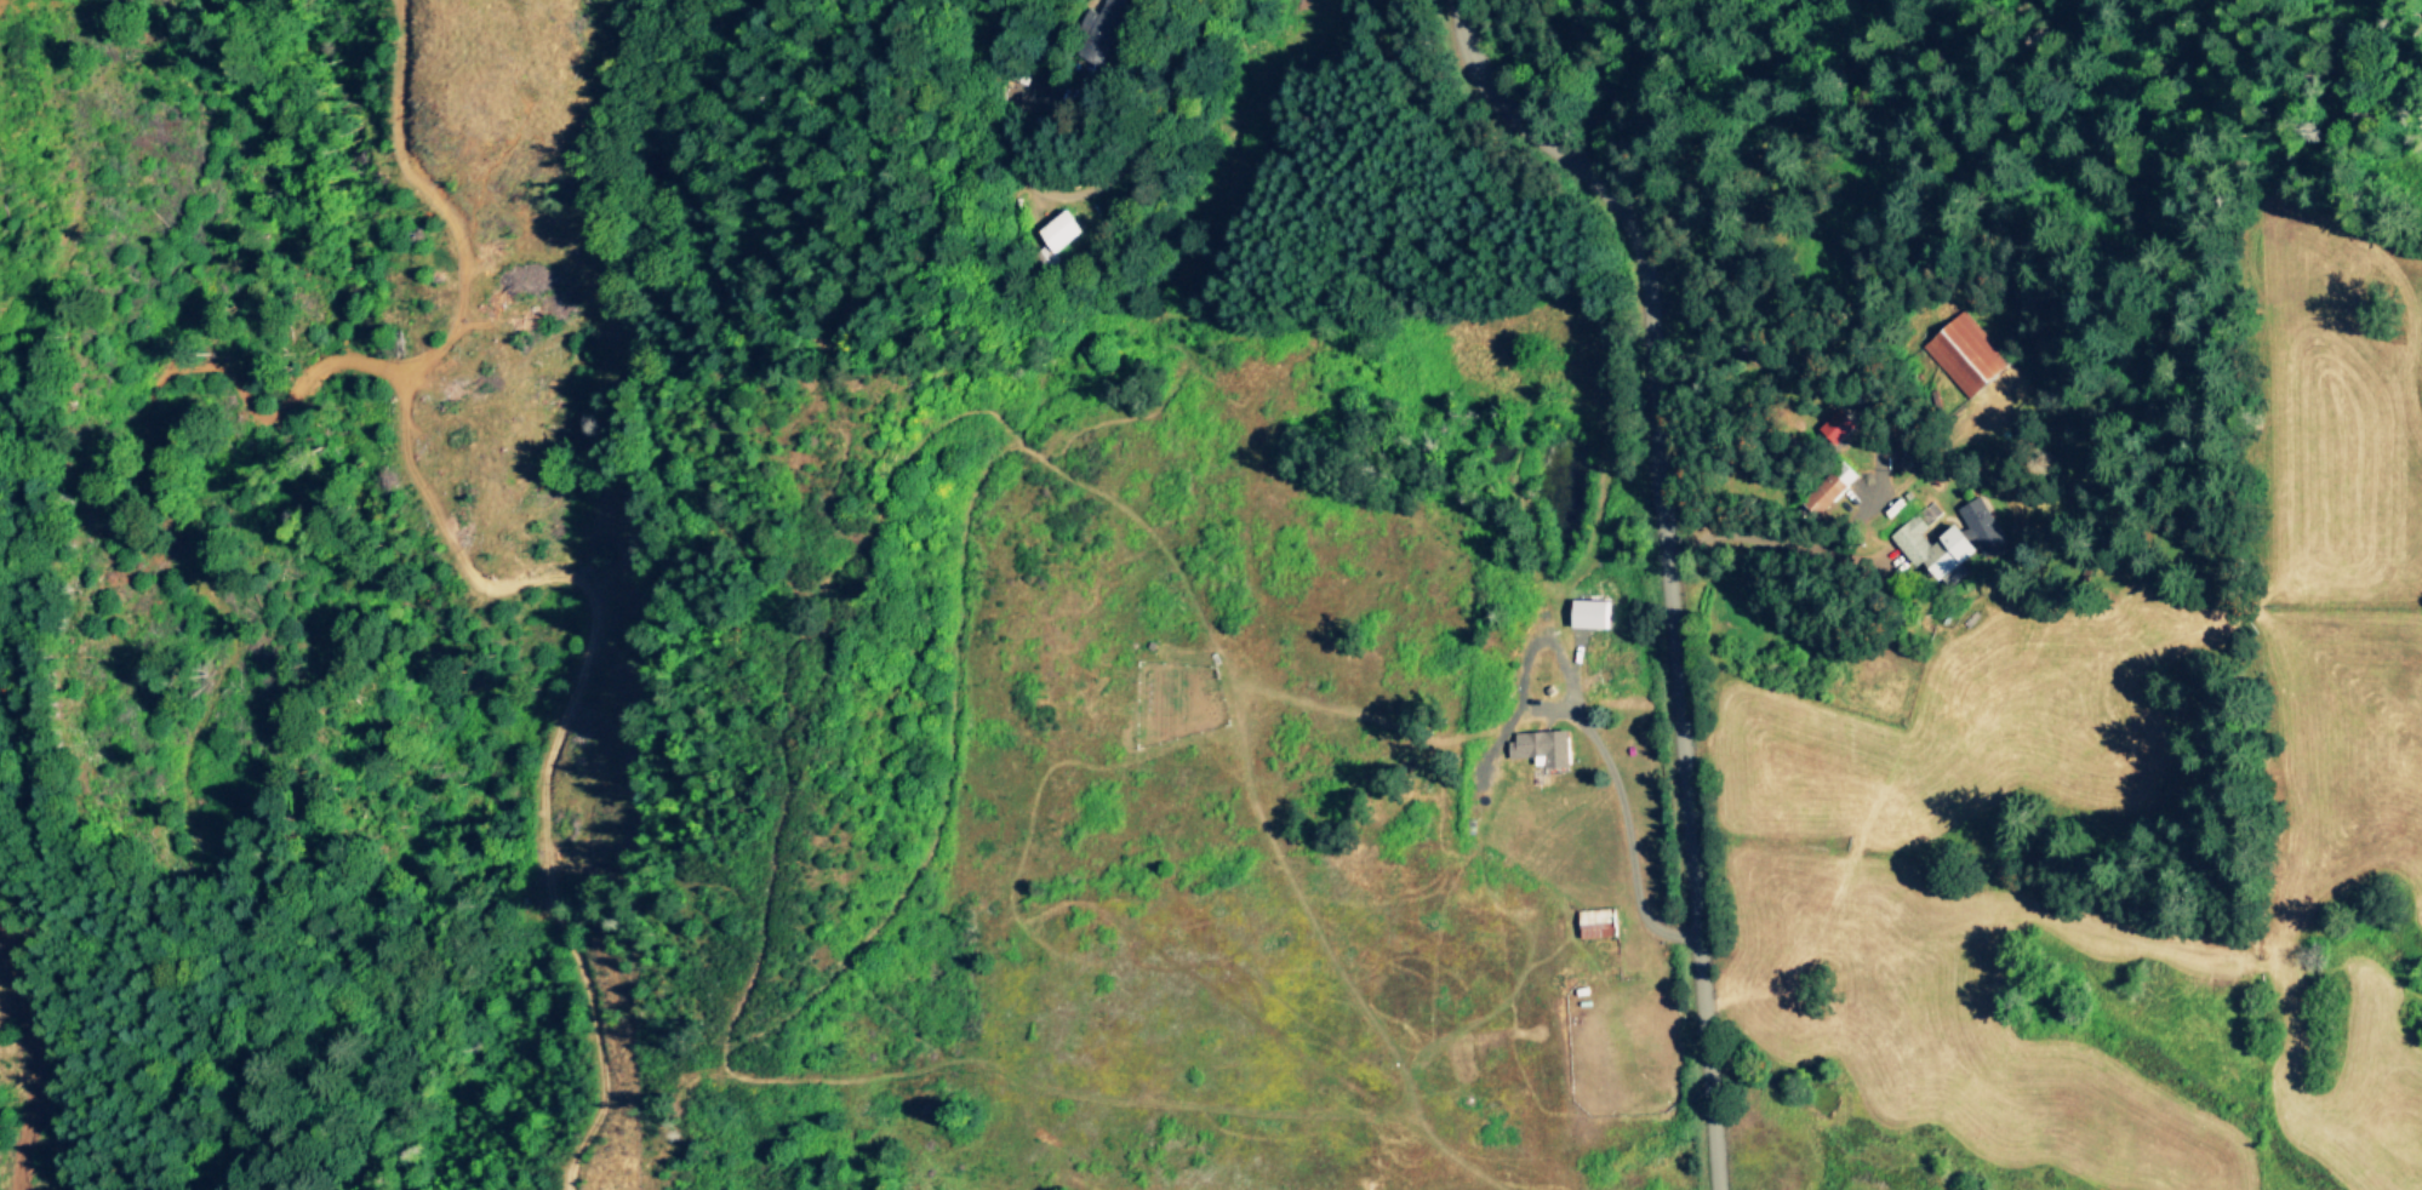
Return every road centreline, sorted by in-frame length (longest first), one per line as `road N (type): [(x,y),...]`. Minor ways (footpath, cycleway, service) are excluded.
road 1 (residential): [(1719,1189),(1650,276),(1640,234),(1616,191),(1503,93),(1484,63),(1467,0)]

